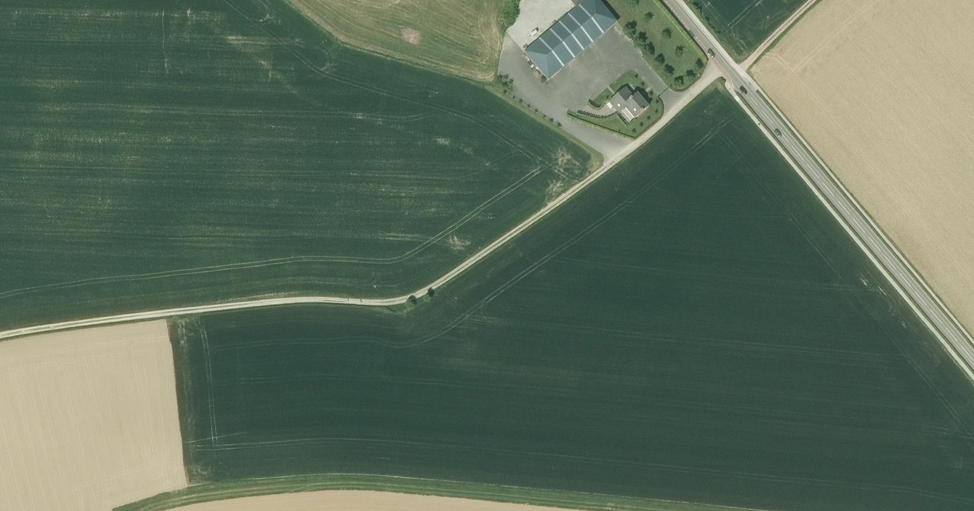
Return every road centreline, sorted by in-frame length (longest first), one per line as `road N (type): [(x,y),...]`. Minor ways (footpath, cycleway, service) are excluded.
road 1 (track): [(724,64),(612,163),(414,295),(256,303),(0,335)]
road 2 (tertiary): [(973,361),(671,0)]

